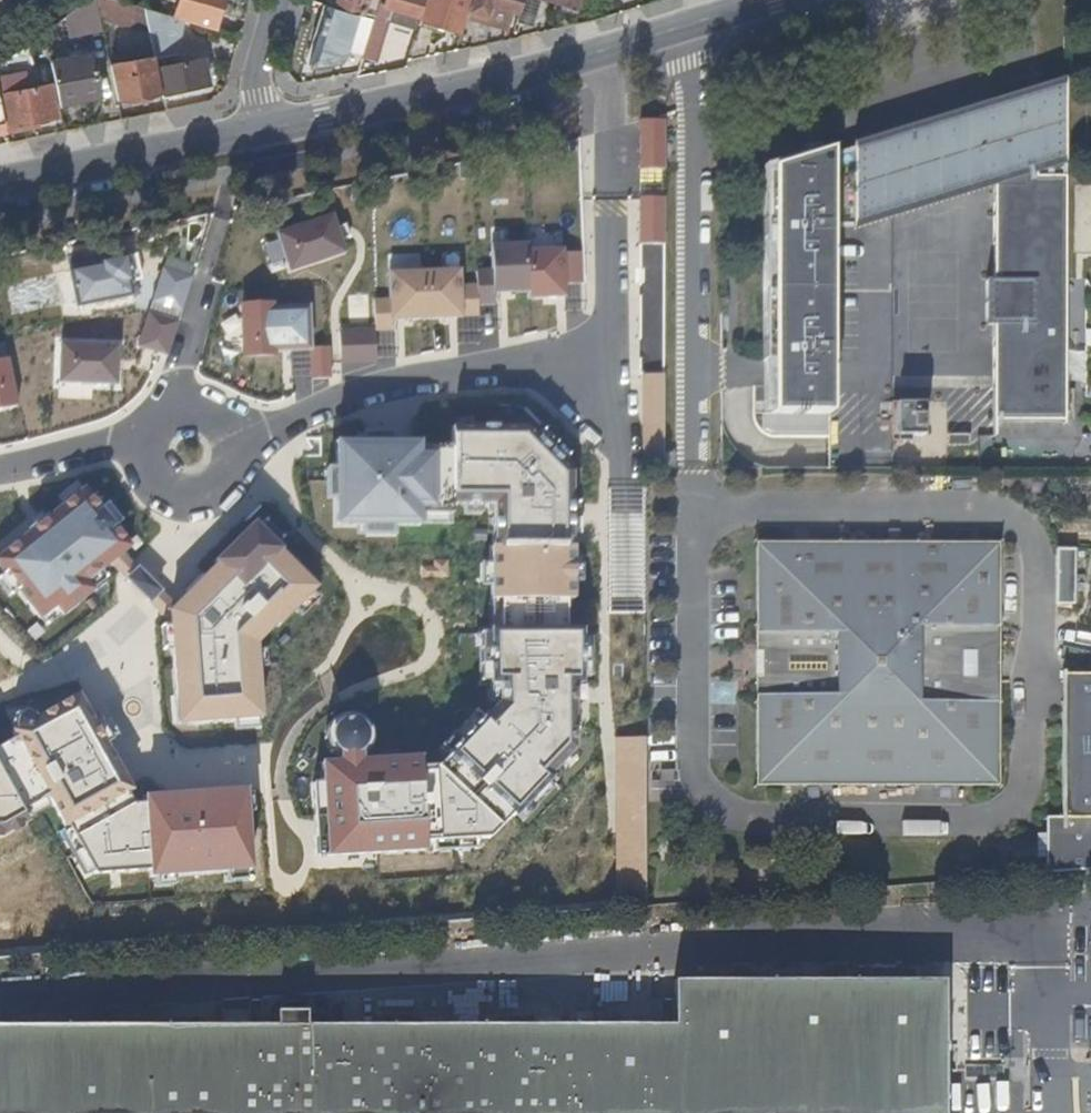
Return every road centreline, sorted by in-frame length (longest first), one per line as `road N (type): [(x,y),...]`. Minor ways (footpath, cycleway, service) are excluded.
road 1 (residential): [(609,348),(370,390),(224,440)]
road 2 (tertiary): [(261,130),(497,82),(610,48)]
road 3 (residential): [(610,48),(609,348)]
road 4 (tertiary): [(0,185),(261,130)]
road 5 (residential): [(609,348),(626,477),(626,612)]
road 6 (residential): [(180,416),(226,220)]
road 7 (tertiary): [(610,48),(773,0)]
road 8 (residential): [(150,454),(89,449),(0,464)]
road 9 (residential): [(261,130),(260,55),(277,0)]
road 10 (residential): [(150,454),(167,484),(199,489),(220,473),(224,440)]

